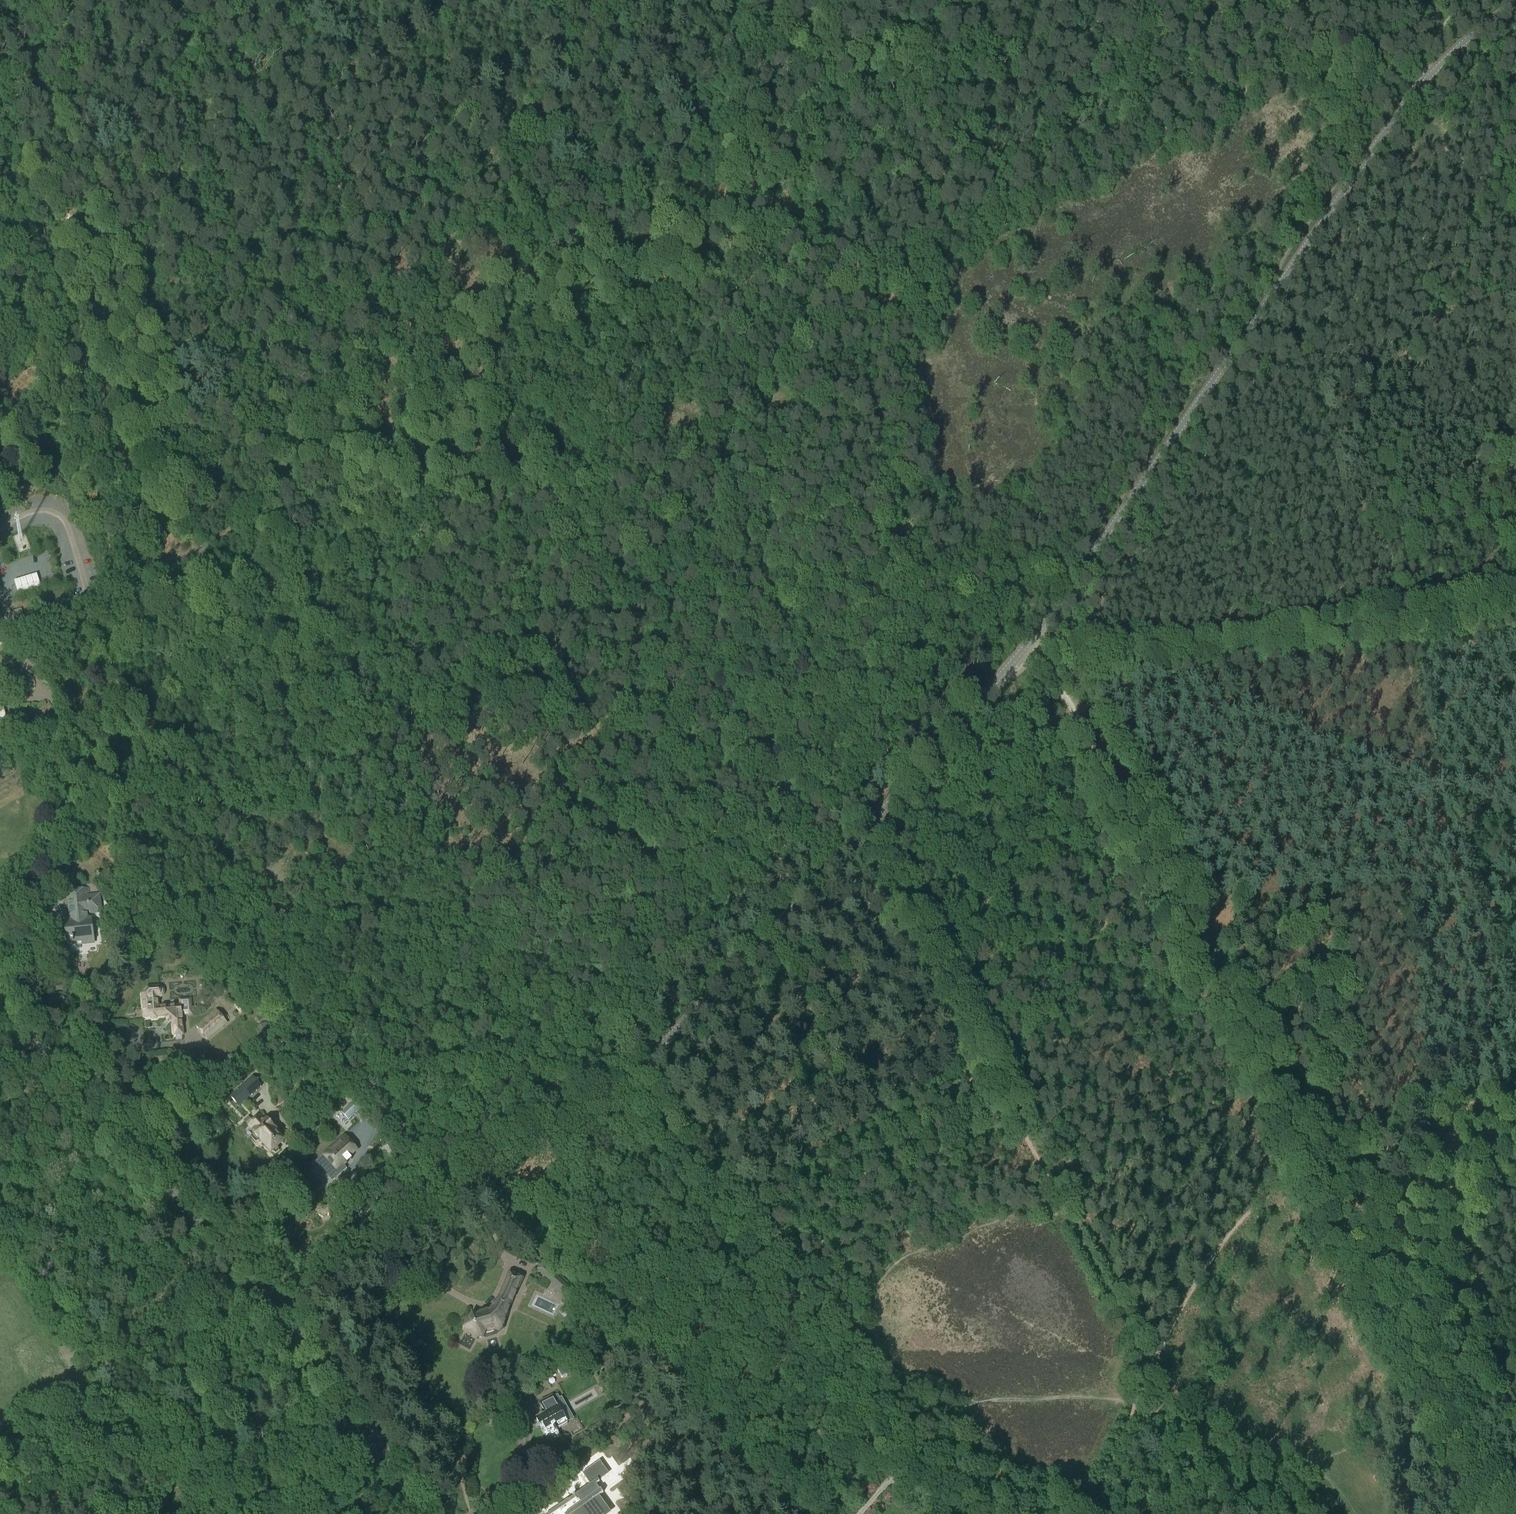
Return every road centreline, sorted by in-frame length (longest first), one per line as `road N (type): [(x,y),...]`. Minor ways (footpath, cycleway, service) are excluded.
road 1 (unclassified): [(284,1312),(613,1091),(864,832),(1025,647),(1406,104),(1515,3)]
road 2 (track): [(46,798),(367,1095),(472,1177),(557,1269),(665,1353),(830,1513)]
road 3 (track): [(609,0),(227,532),(168,567),(147,604)]
road 4 (track): [(889,306),(1009,192),(1089,141),(1321,40),(1339,7),(1402,22),(1417,43),(1419,66)]
road 5 (track): [(1494,1513),(1189,941)]
road 6 (track): [(1147,1374),(864,832)]
road 7 (track): [(1480,898),(1390,579),(1397,448),(1432,322)]
road 8 (track): [(1000,633),(987,582),(924,541),(904,514),(923,398),(891,307),(805,284),(756,288),(704,273),(704,262)]
road 9 (track): [(1066,667),(1114,583),(1251,387),(1432,322)]
road 10 (track): [(1515,1099),(1386,1124),(1309,1165),(1242,1219),(1195,1282),(1147,1374)]
road 11 (track): [(1515,611),(1055,670),(1045,660)]
road 12 (track): [(900,1440),(613,1091)]
road 13 (track): [(1122,662),(1515,824)]
road 14 (secondary): [(284,1312),(77,1099),(0,1006)]
road 15 (track): [(161,580),(147,570),(100,483),(0,223)]
road 16 (track): [(1089,1513),(1147,1374),(1180,1414),(1224,1440),(1301,1457)]
road 17 (track): [(1189,941),(1043,665)]
road 18 (track): [(1189,941),(1351,895),(1480,898)]
road 19 (track): [(921,1421),(750,1197)]
road 20 (track): [(750,1197),(980,1051)]
road 21 (track): [(1432,322),(1514,85)]
road 22 (secondary): [(426,1513),(284,1312)]
road 23 (track): [(750,1197),(642,1063)]
road 24 (track): [(1147,1374),(1210,1513)]
road 25 (track): [(836,1513),(921,1421)]
road 26 (track): [(0,38),(115,0)]

